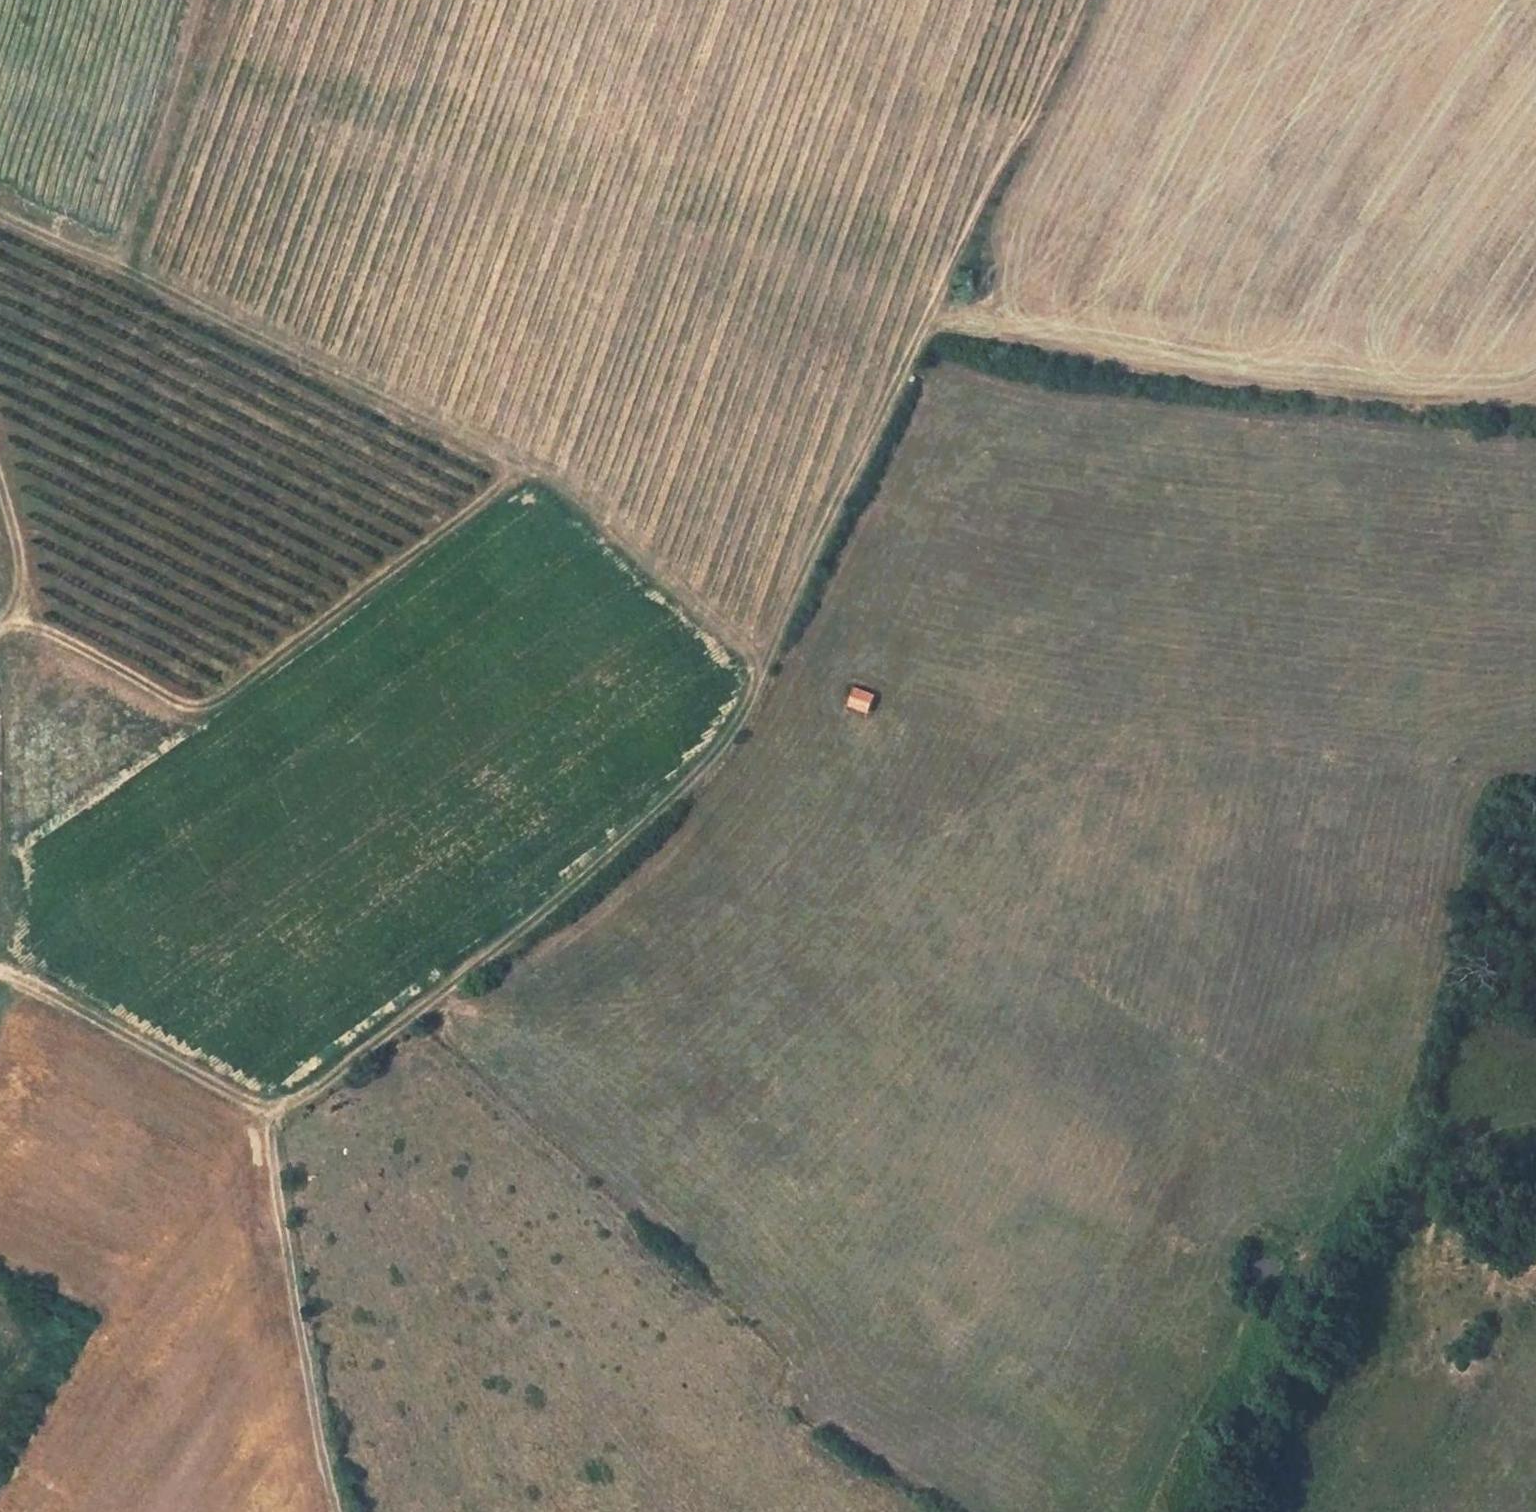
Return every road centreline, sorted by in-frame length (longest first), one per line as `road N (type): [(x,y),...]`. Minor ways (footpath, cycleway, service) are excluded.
road 1 (track): [(0,976),(250,1103),(277,1109),(306,1100),(621,858),(727,751),(849,474),(929,337),(1091,0)]
road 2 (track): [(277,1109),(278,1188),(340,1511)]

